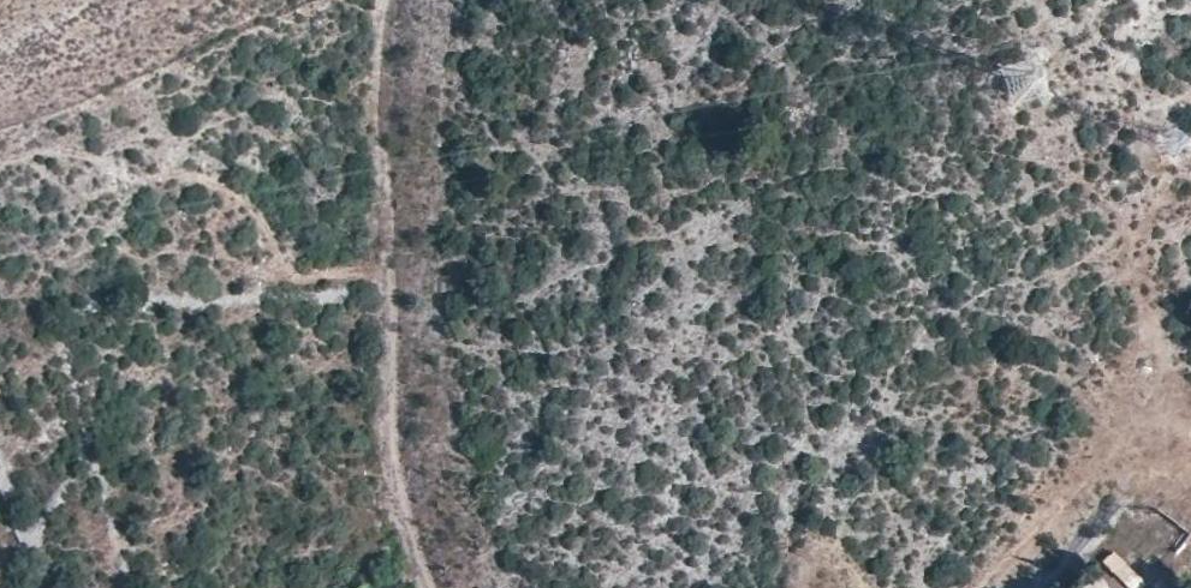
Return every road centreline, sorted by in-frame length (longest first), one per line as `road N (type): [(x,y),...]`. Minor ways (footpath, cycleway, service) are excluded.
road 1 (track): [(427,587),(394,473),(386,155),(392,0)]
road 2 (track): [(1190,422),(1178,414),(1114,431),(984,587)]

